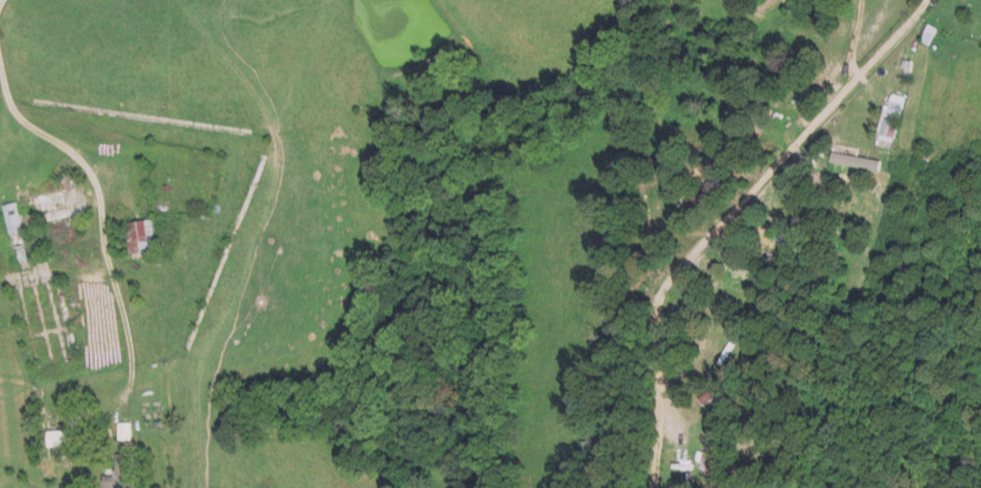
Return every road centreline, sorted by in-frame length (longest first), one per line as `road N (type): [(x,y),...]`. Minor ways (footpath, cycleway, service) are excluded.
road 1 (residential): [(914,0),(654,277),(643,310),(651,393),(661,406),(678,409)]

